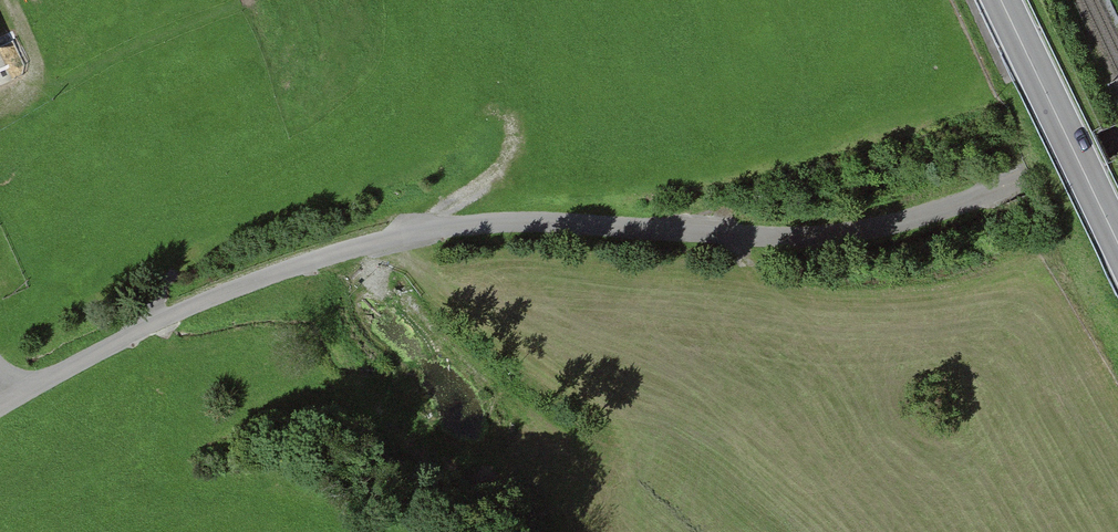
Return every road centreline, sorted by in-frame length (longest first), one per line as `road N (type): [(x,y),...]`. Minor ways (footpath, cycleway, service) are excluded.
road 1 (unclassified): [(0,413),(177,308),(275,265),(403,230),(514,224),(855,239),(949,216),(1117,140)]
road 2 (trunk): [(1002,0),(1117,240)]
road 3 (track): [(17,0),(36,60),(35,96),(0,109)]

